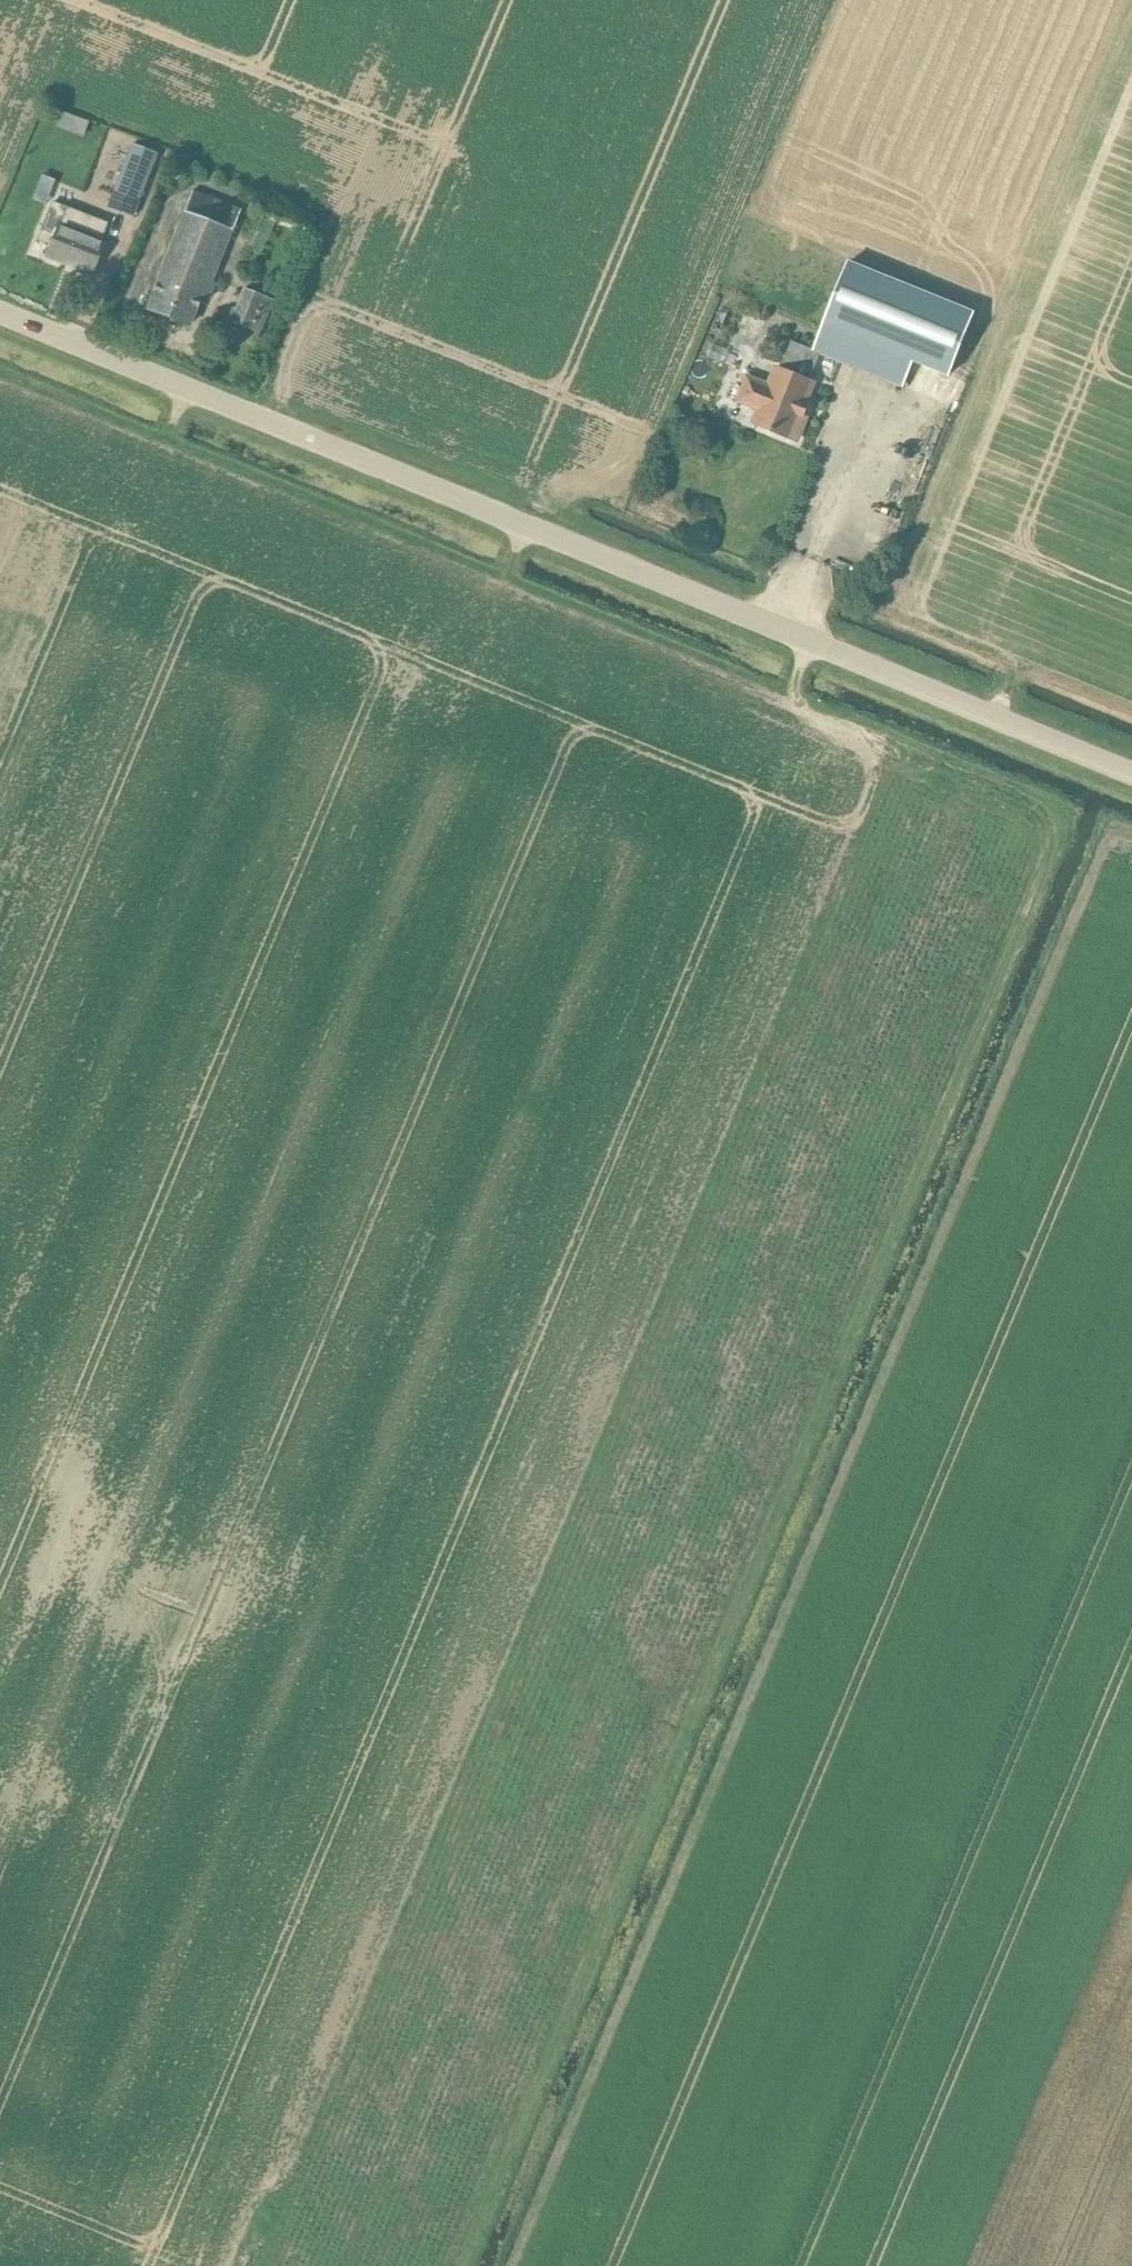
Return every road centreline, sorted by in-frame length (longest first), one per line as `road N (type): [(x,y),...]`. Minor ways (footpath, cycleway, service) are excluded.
road 1 (unclassified): [(1131,773),(0,314)]

